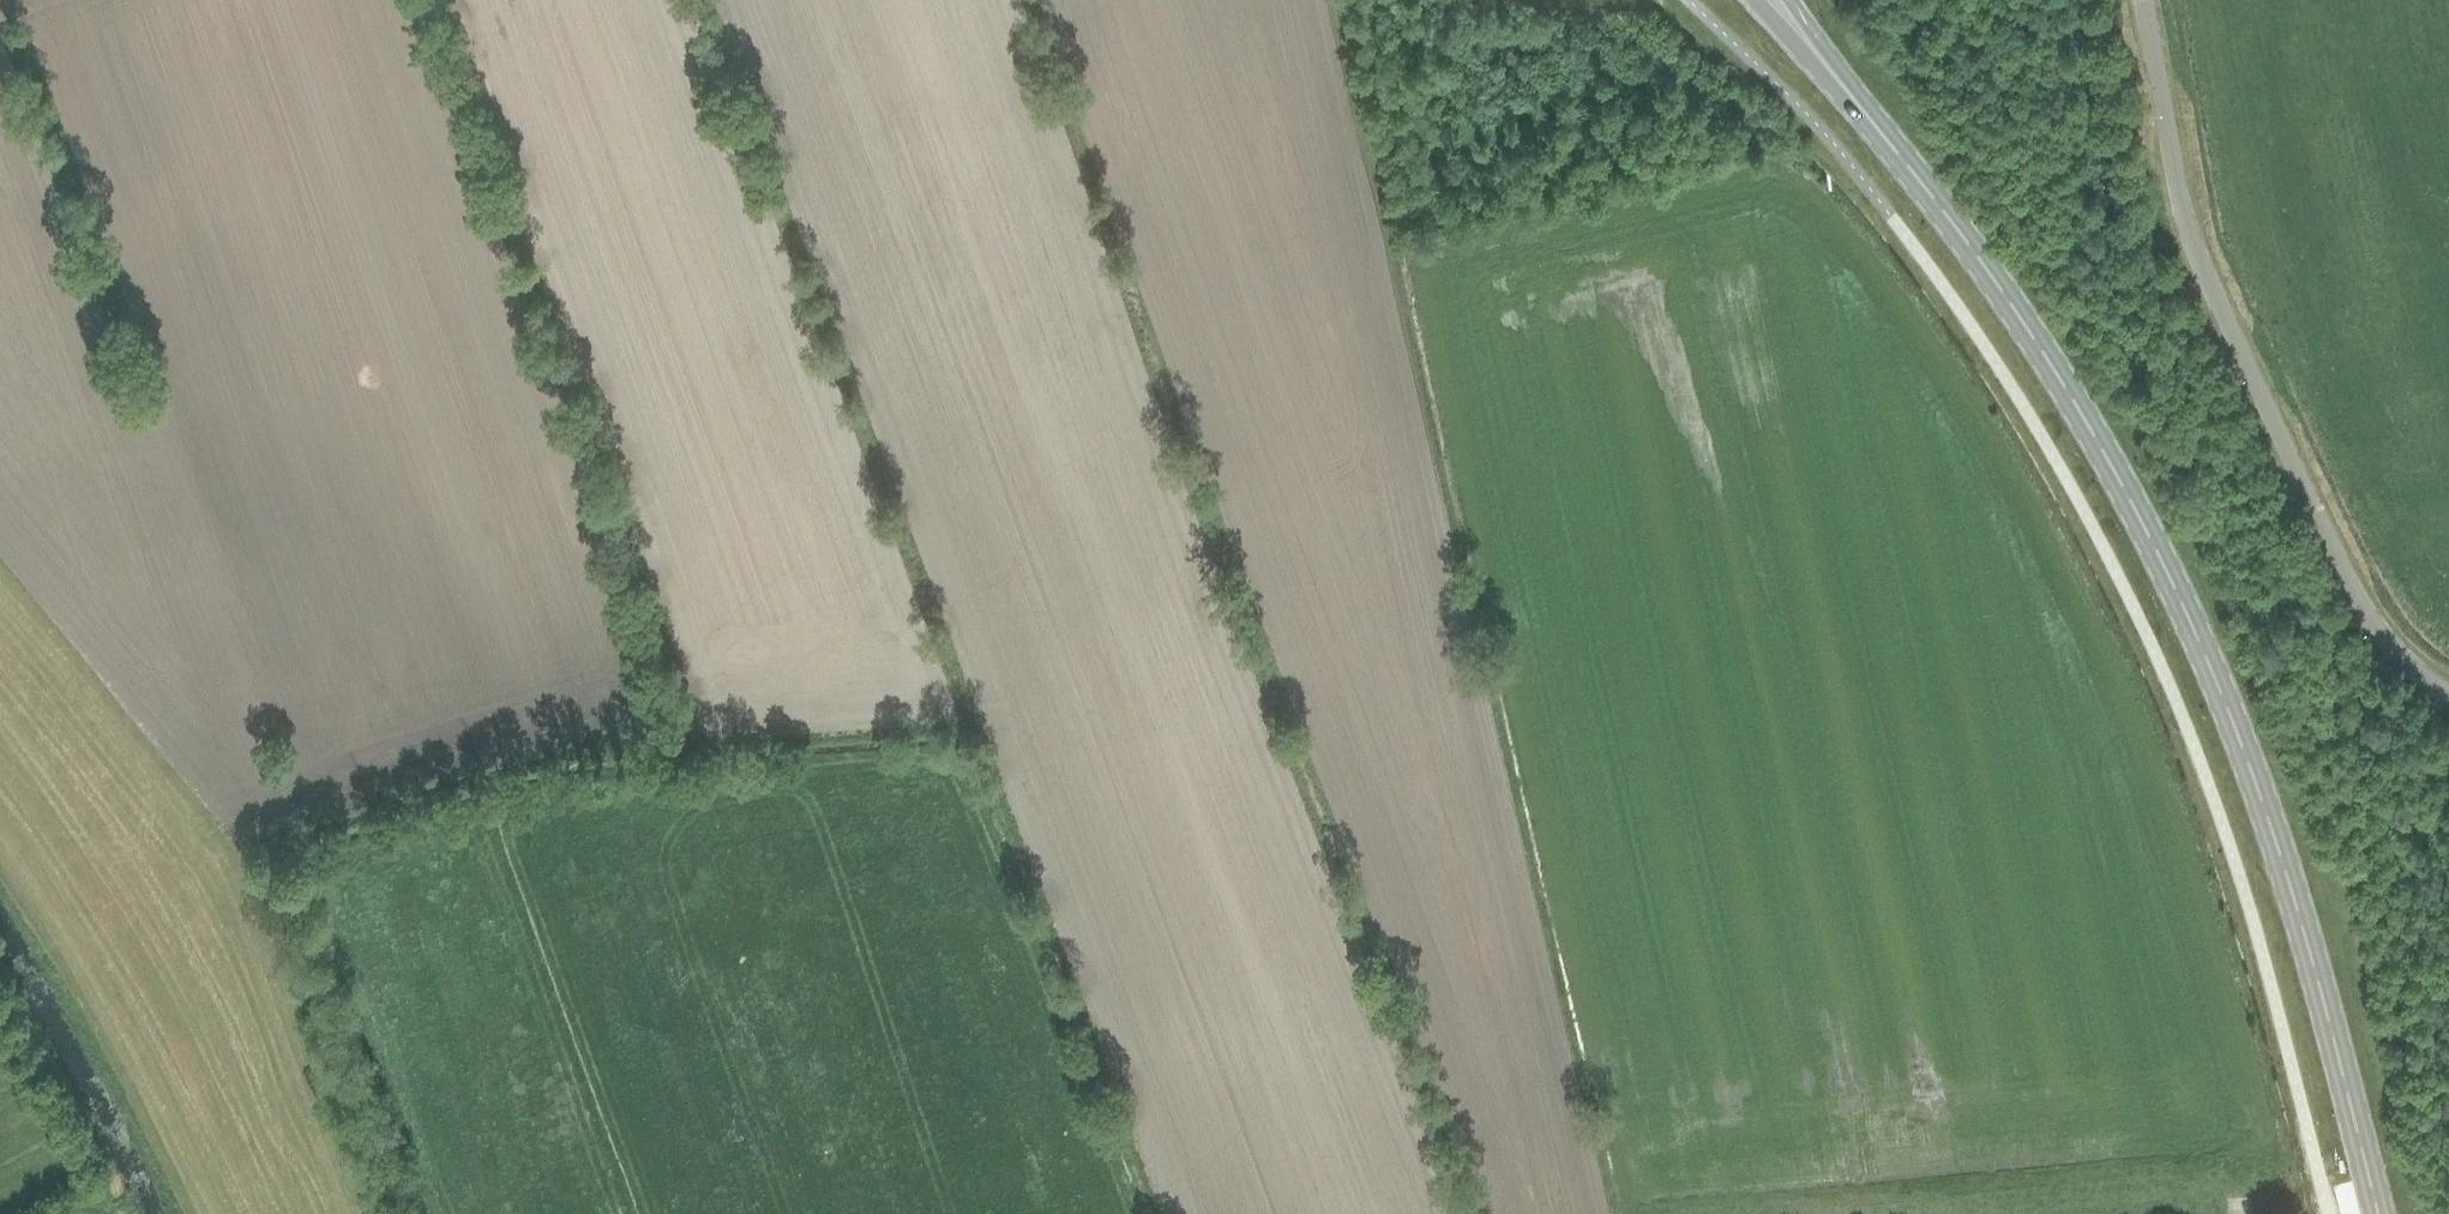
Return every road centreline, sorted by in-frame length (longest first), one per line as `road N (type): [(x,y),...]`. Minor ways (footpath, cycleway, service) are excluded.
road 1 (primary): [(2377,1213),(2262,807),(2185,617),(2124,494),(1996,289),(1769,0)]
road 2 (unclassified): [(2448,695),(2377,633),(2190,257),(2142,0)]

